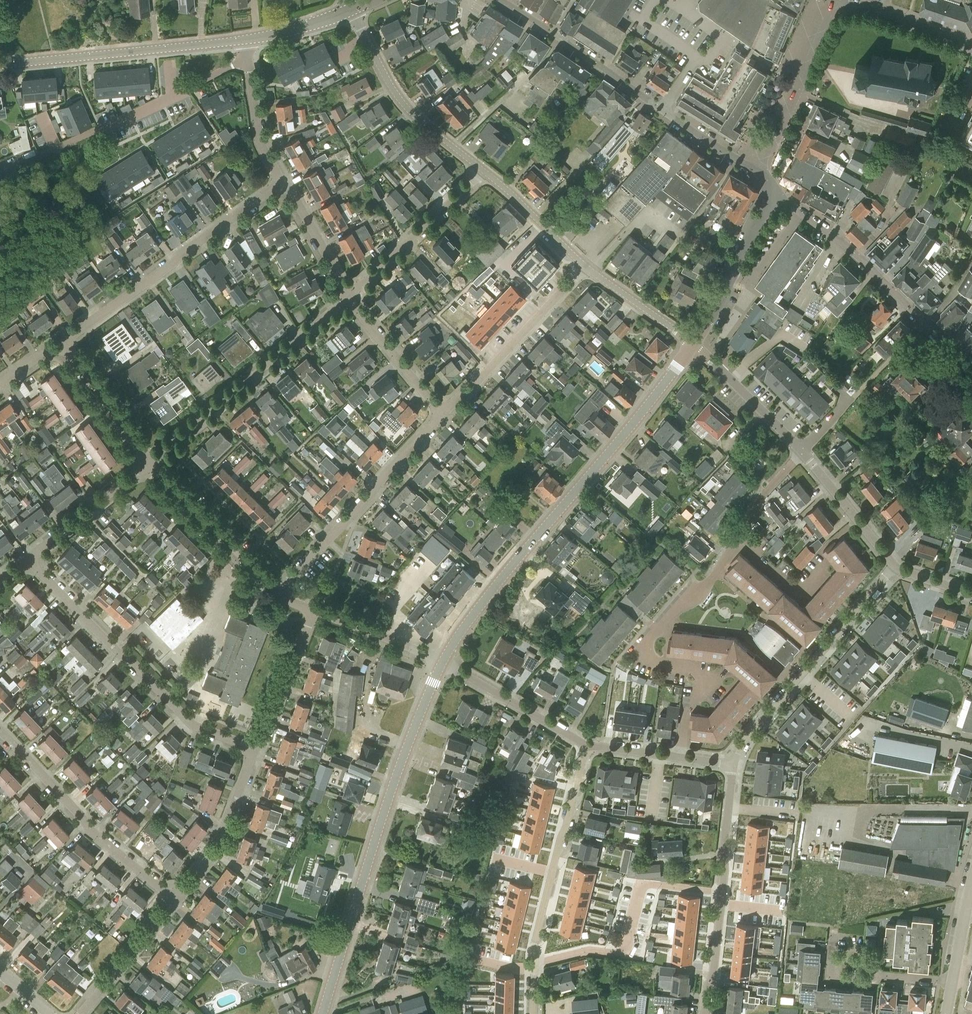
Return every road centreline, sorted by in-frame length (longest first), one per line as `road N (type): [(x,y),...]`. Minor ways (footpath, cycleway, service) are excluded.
road 1 (residential): [(679,758),(685,713),(696,707),(706,677),(654,663),(642,649),(712,581),(766,491),(804,453)]
road 2 (tertiary): [(444,661),(693,344)]
road 3 (tertiary): [(323,1013),(384,810),(444,661)]
road 4 (residential): [(762,169),(713,146),(499,0)]
road 5 (residential): [(255,751),(191,724),(42,574),(36,551)]
road 6 (residential): [(587,745),(535,942),(533,1013)]
road 7 (residential): [(61,342),(276,180)]
road 8 (residential): [(770,199),(855,253),(971,371)]
road 9 (residential): [(149,464),(351,295)]
road 10 (residential): [(895,566),(760,721),(734,765)]
road 11 (residential): [(705,1013),(734,765)]
road 12 (tertiary): [(0,65),(248,40)]
road 13 (residential): [(177,903),(92,831),(0,732)]
road 14 (residential): [(29,162),(250,57)]
road 15 (residential): [(281,593),(446,415)]
road 16 (residential): [(484,172),(408,111),(350,10)]
road 17 (residential): [(446,415),(586,267)]
road 18 (residential): [(281,593),(149,464)]
road 19 (tertiary): [(834,0),(762,169)]
road 20 (residential): [(351,295),(484,172)]
road 21 (residential): [(177,903),(223,845),(255,751)]
road 22 (residential): [(952,983),(829,976),(833,931)]
road 23 (residential): [(587,745),(444,661)]
road 24 (tertiary): [(693,344),(770,199)]
road 25 (residential): [(804,453),(693,344)]
road 26 (residential): [(446,415),(351,295)]
road 27 (residential): [(149,464),(61,342)]
road 28 (residential): [(255,751),(316,614)]
road 29 (residential): [(81,1013),(177,903)]
road 30 (residential): [(895,566),(804,453)]
road 31 (residential): [(36,551),(149,464)]
road 32 (residential): [(586,267),(484,172)]
road 33 (residential): [(351,295),(289,188),(276,180)]
road 34 (residential): [(444,661),(316,614)]
road 35 (tertiary): [(971,49),(848,0)]
road 36 (residential): [(693,344),(586,267)]
road 37 (residential): [(276,180),(257,126),(250,57)]

